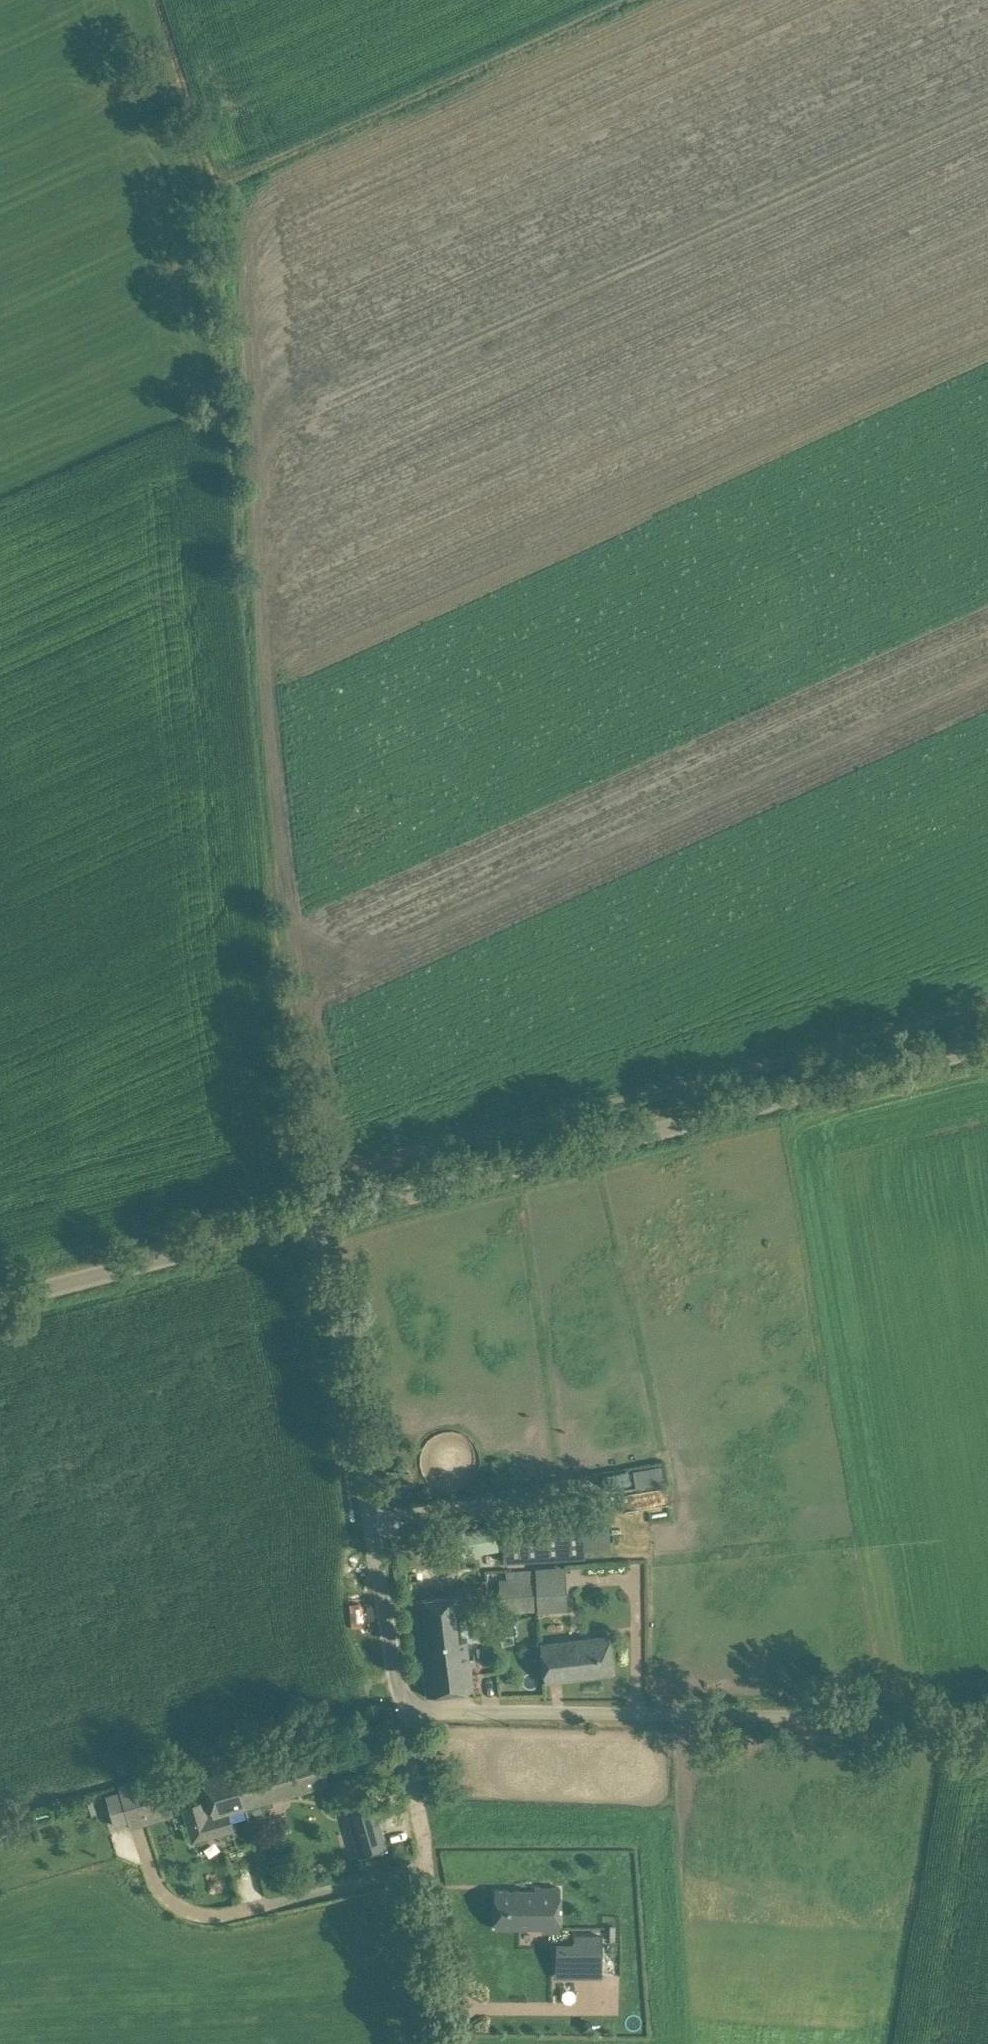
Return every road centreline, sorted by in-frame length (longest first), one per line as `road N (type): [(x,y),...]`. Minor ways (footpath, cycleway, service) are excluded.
road 1 (unclassified): [(318,1217),(987,1044)]
road 2 (unclassified): [(987,1727),(428,1712),(407,1705)]
road 3 (unclassified): [(407,1705),(318,1217)]
road 4 (unclassified): [(0,1299),(318,1217)]
road 5 (residential): [(417,1783),(453,2038)]

